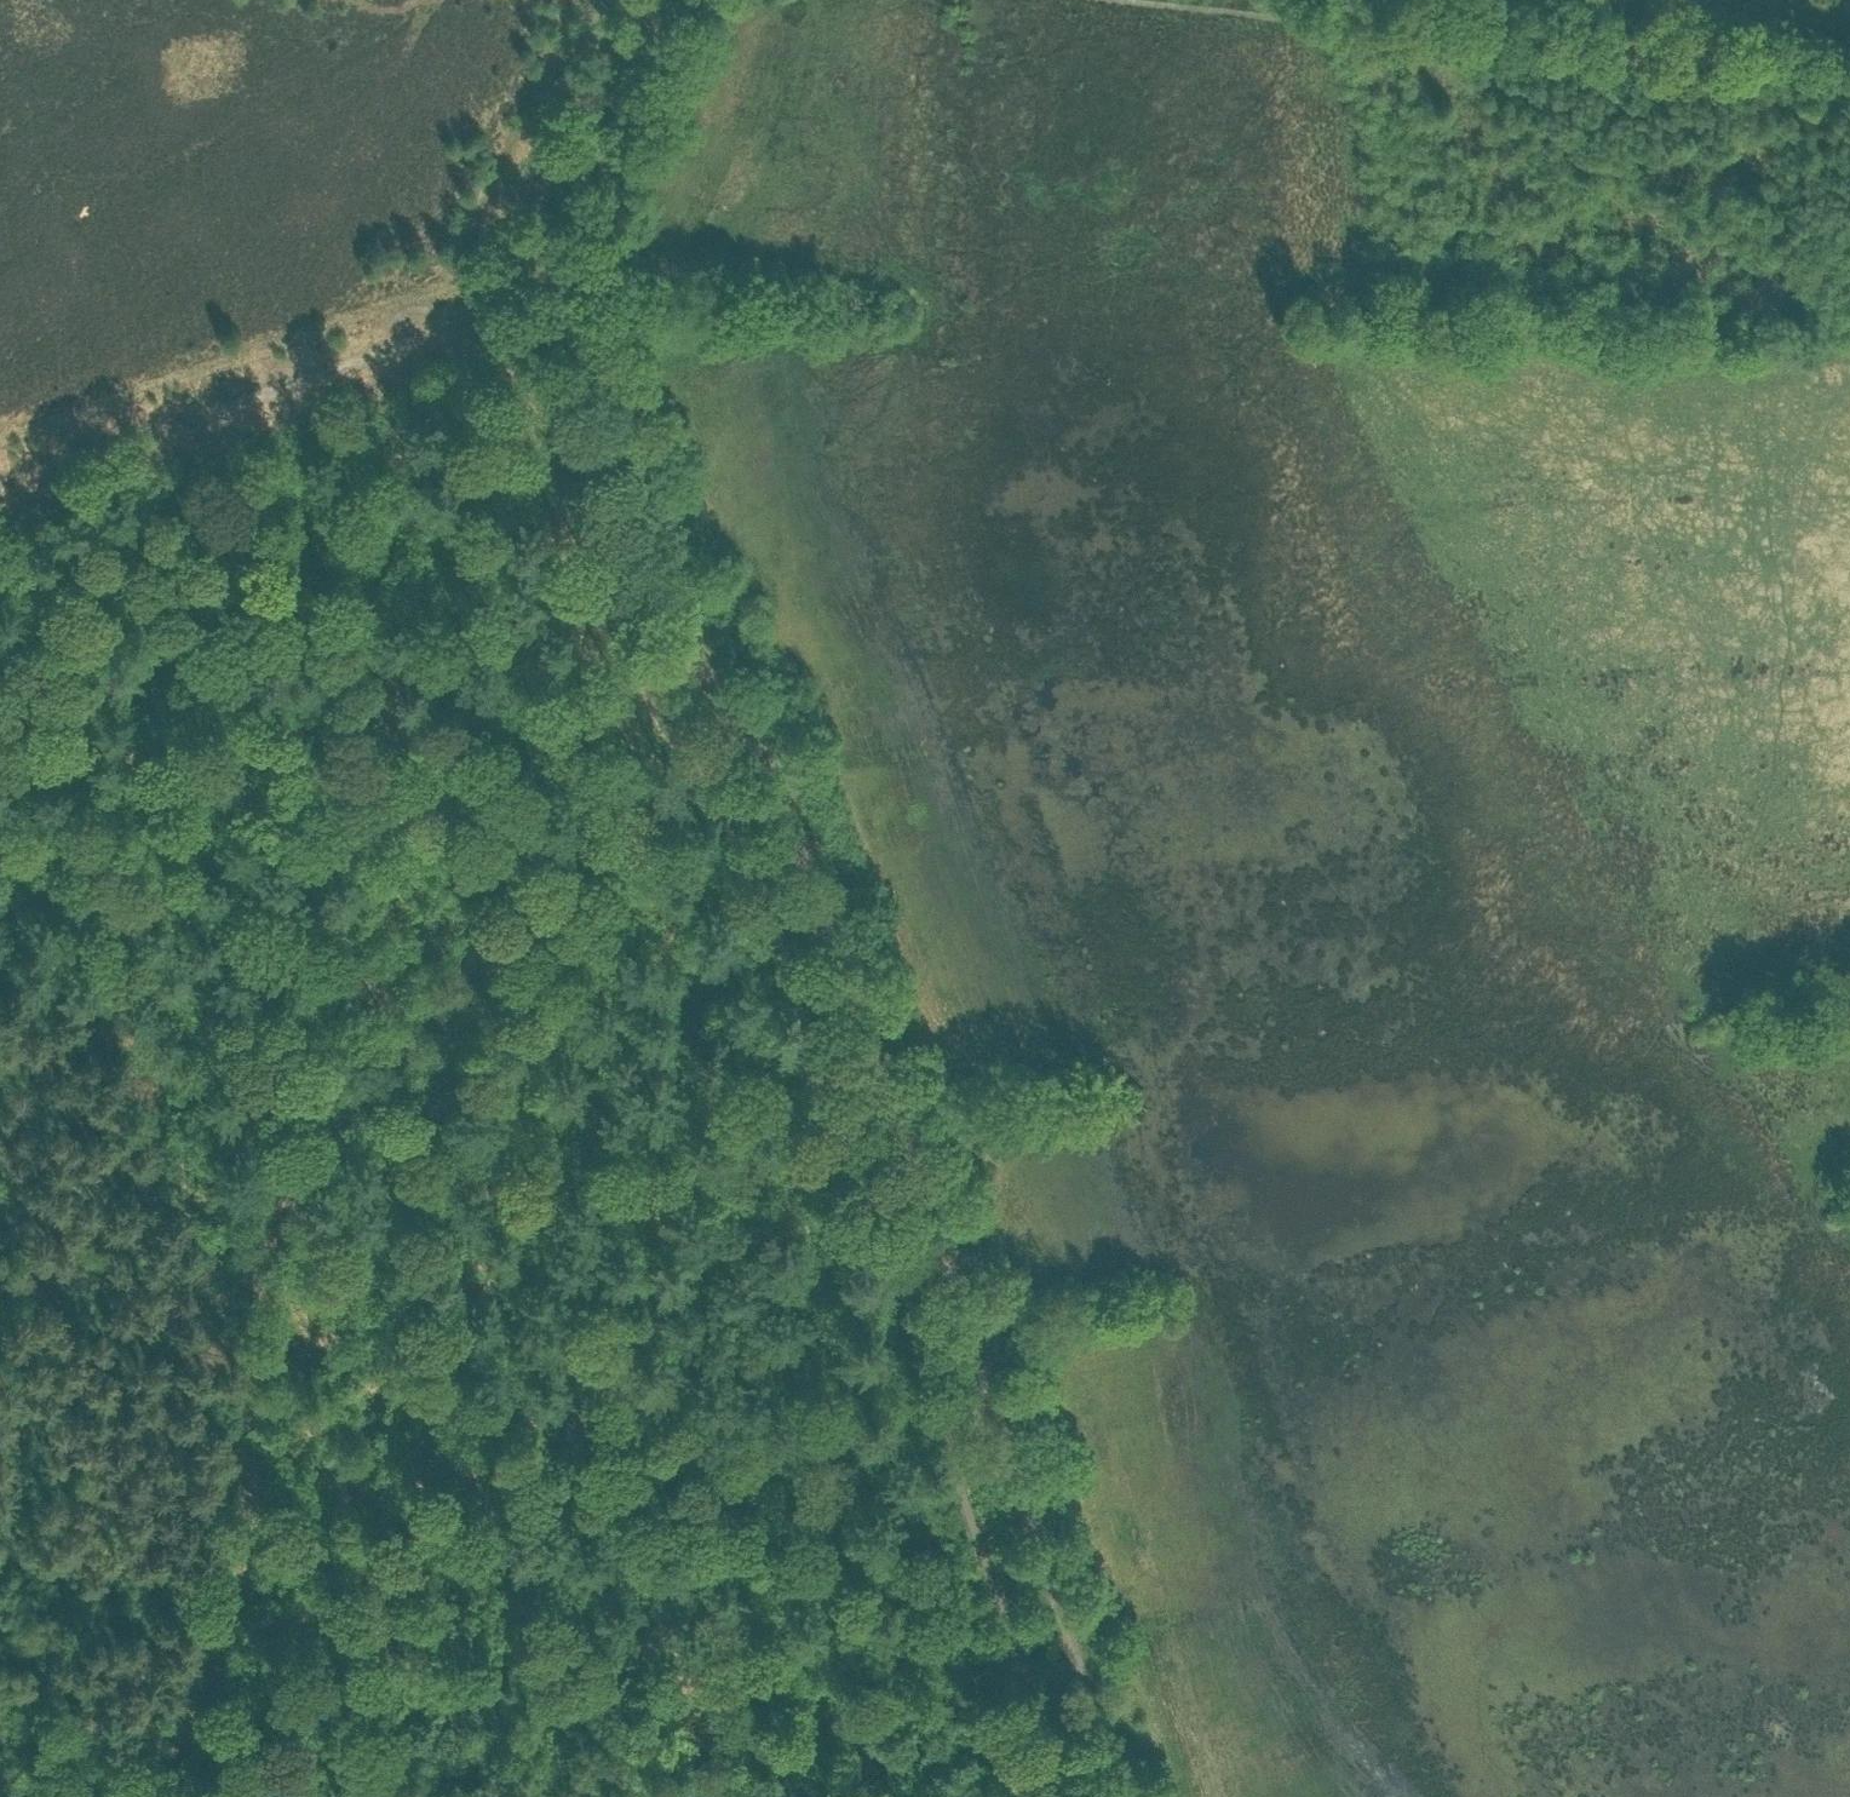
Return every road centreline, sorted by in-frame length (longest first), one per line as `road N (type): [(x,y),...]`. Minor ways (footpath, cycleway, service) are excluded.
road 1 (track): [(1118,1796),(814,891),(635,503),(559,270)]
road 2 (track): [(559,270),(274,391),(0,484)]
road 3 (track): [(559,270),(575,180),(665,0)]

